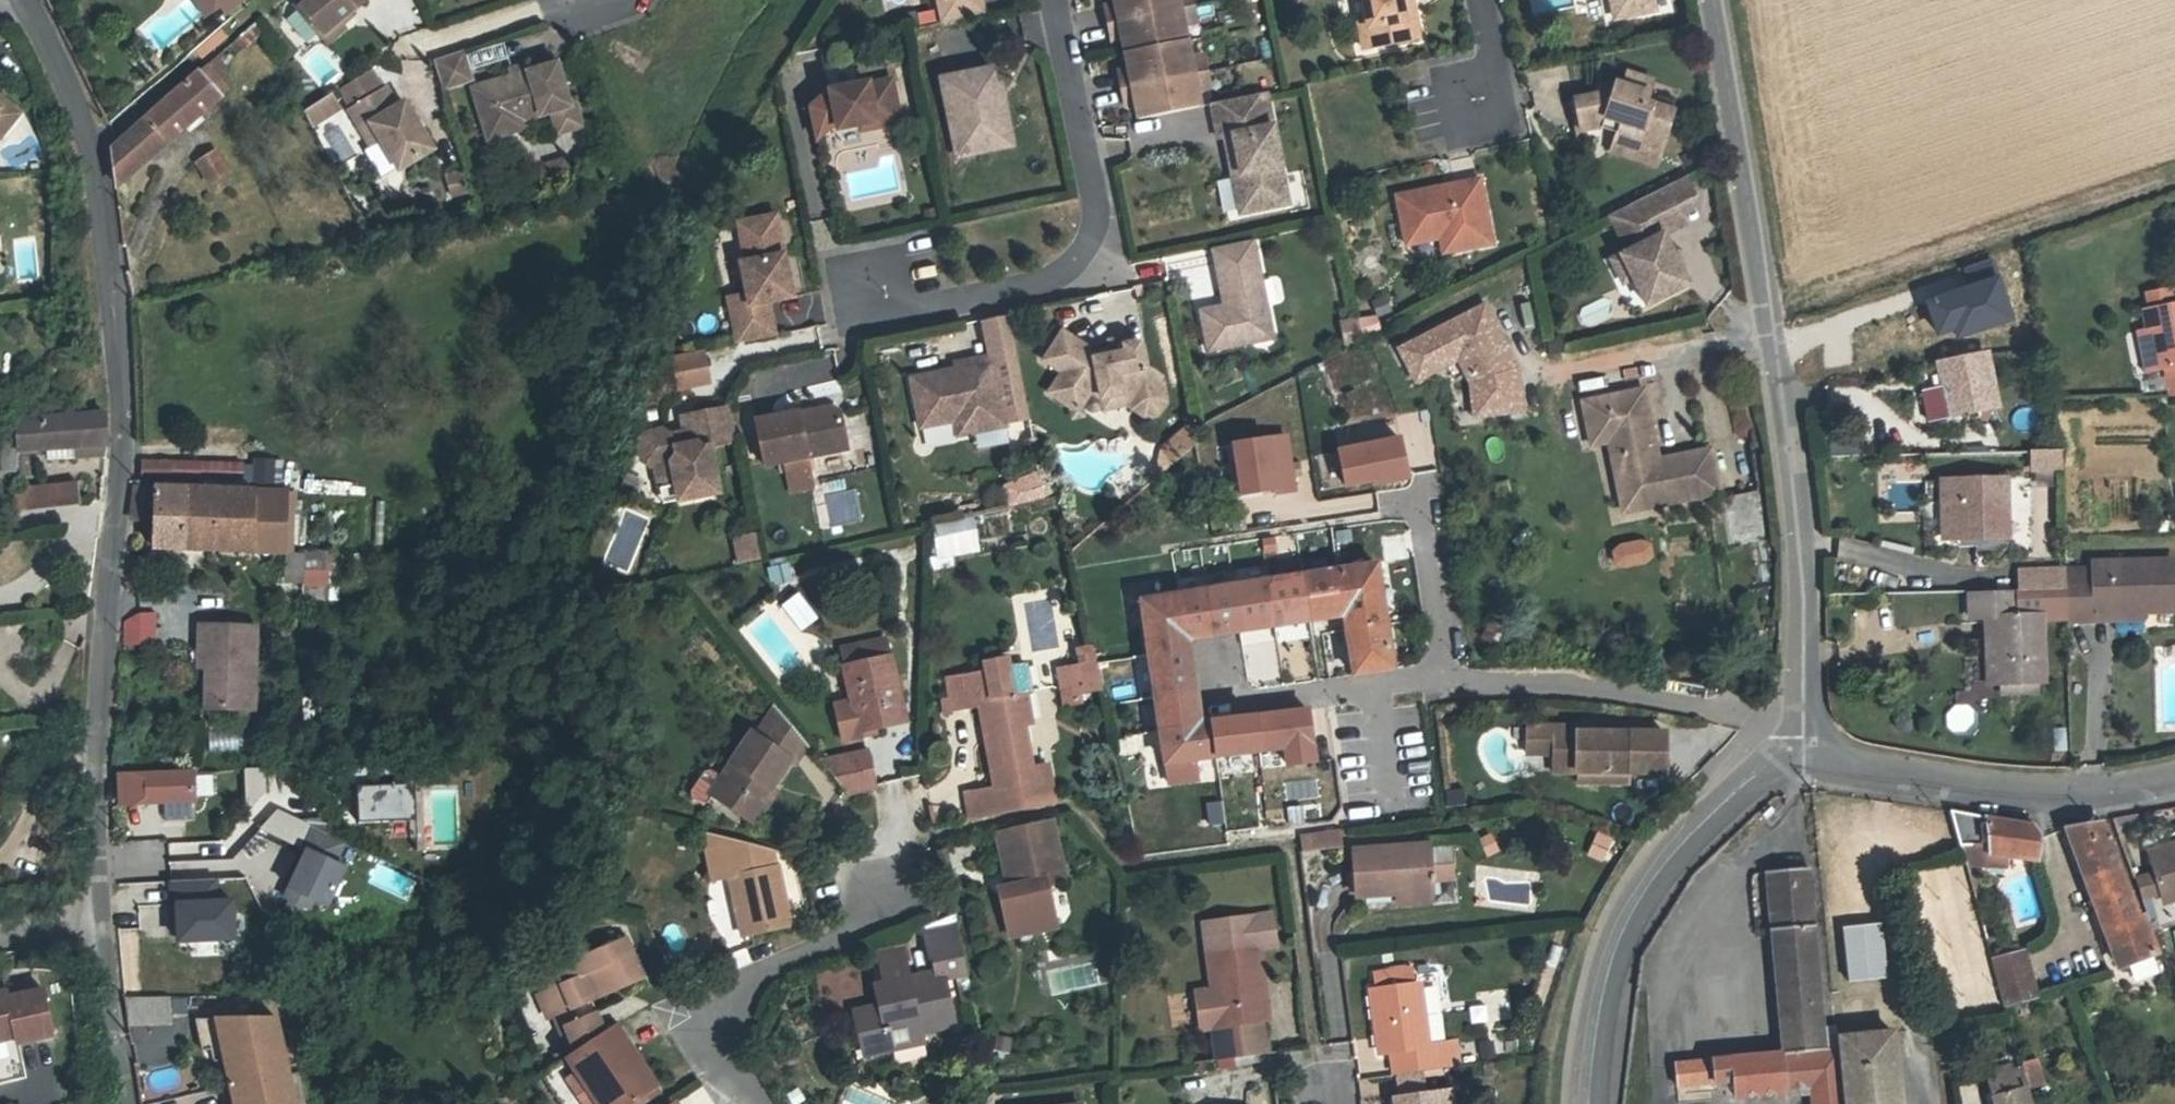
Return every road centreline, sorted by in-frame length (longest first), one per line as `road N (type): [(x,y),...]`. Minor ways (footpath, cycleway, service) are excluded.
road 1 (residential): [(33,0),(85,103),(107,207),(121,356),(123,501),(100,762),(104,909),(127,1103)]
road 2 (residential): [(1720,0),(1795,474),(1805,758)]
road 3 (residential): [(879,284),(959,296),(1043,278),(1073,263),(1090,235),(1098,202),(1057,0)]
road 4 (residential): [(1591,1103),(1588,1069),(1614,965),(1667,865),(1736,793),(1805,758)]
road 5 (residential): [(2174,775),(2111,791),(1997,793),(1805,758)]
road 6 (residential): [(754,1103),(711,1039),(719,1004),(873,916),(883,861)]

